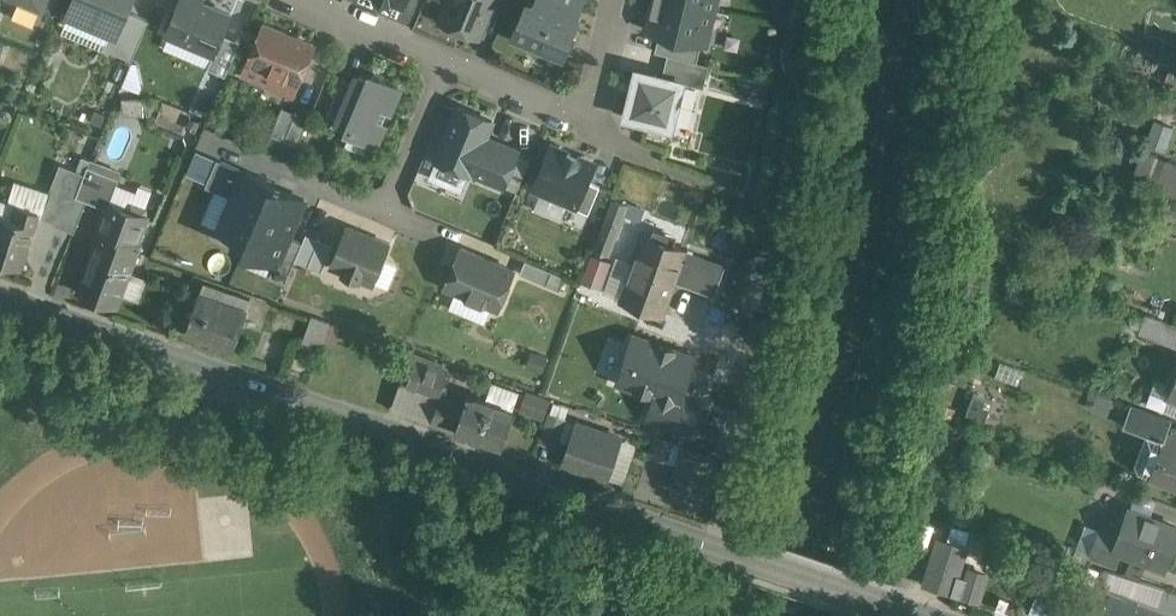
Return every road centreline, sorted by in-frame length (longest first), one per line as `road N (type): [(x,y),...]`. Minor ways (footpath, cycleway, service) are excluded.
road 1 (tertiary): [(0,292),(949,615)]
road 2 (residential): [(617,0),(589,120),(449,60)]
road 3 (residential): [(387,211),(449,60)]
road 4 (residential): [(449,60),(307,0)]

